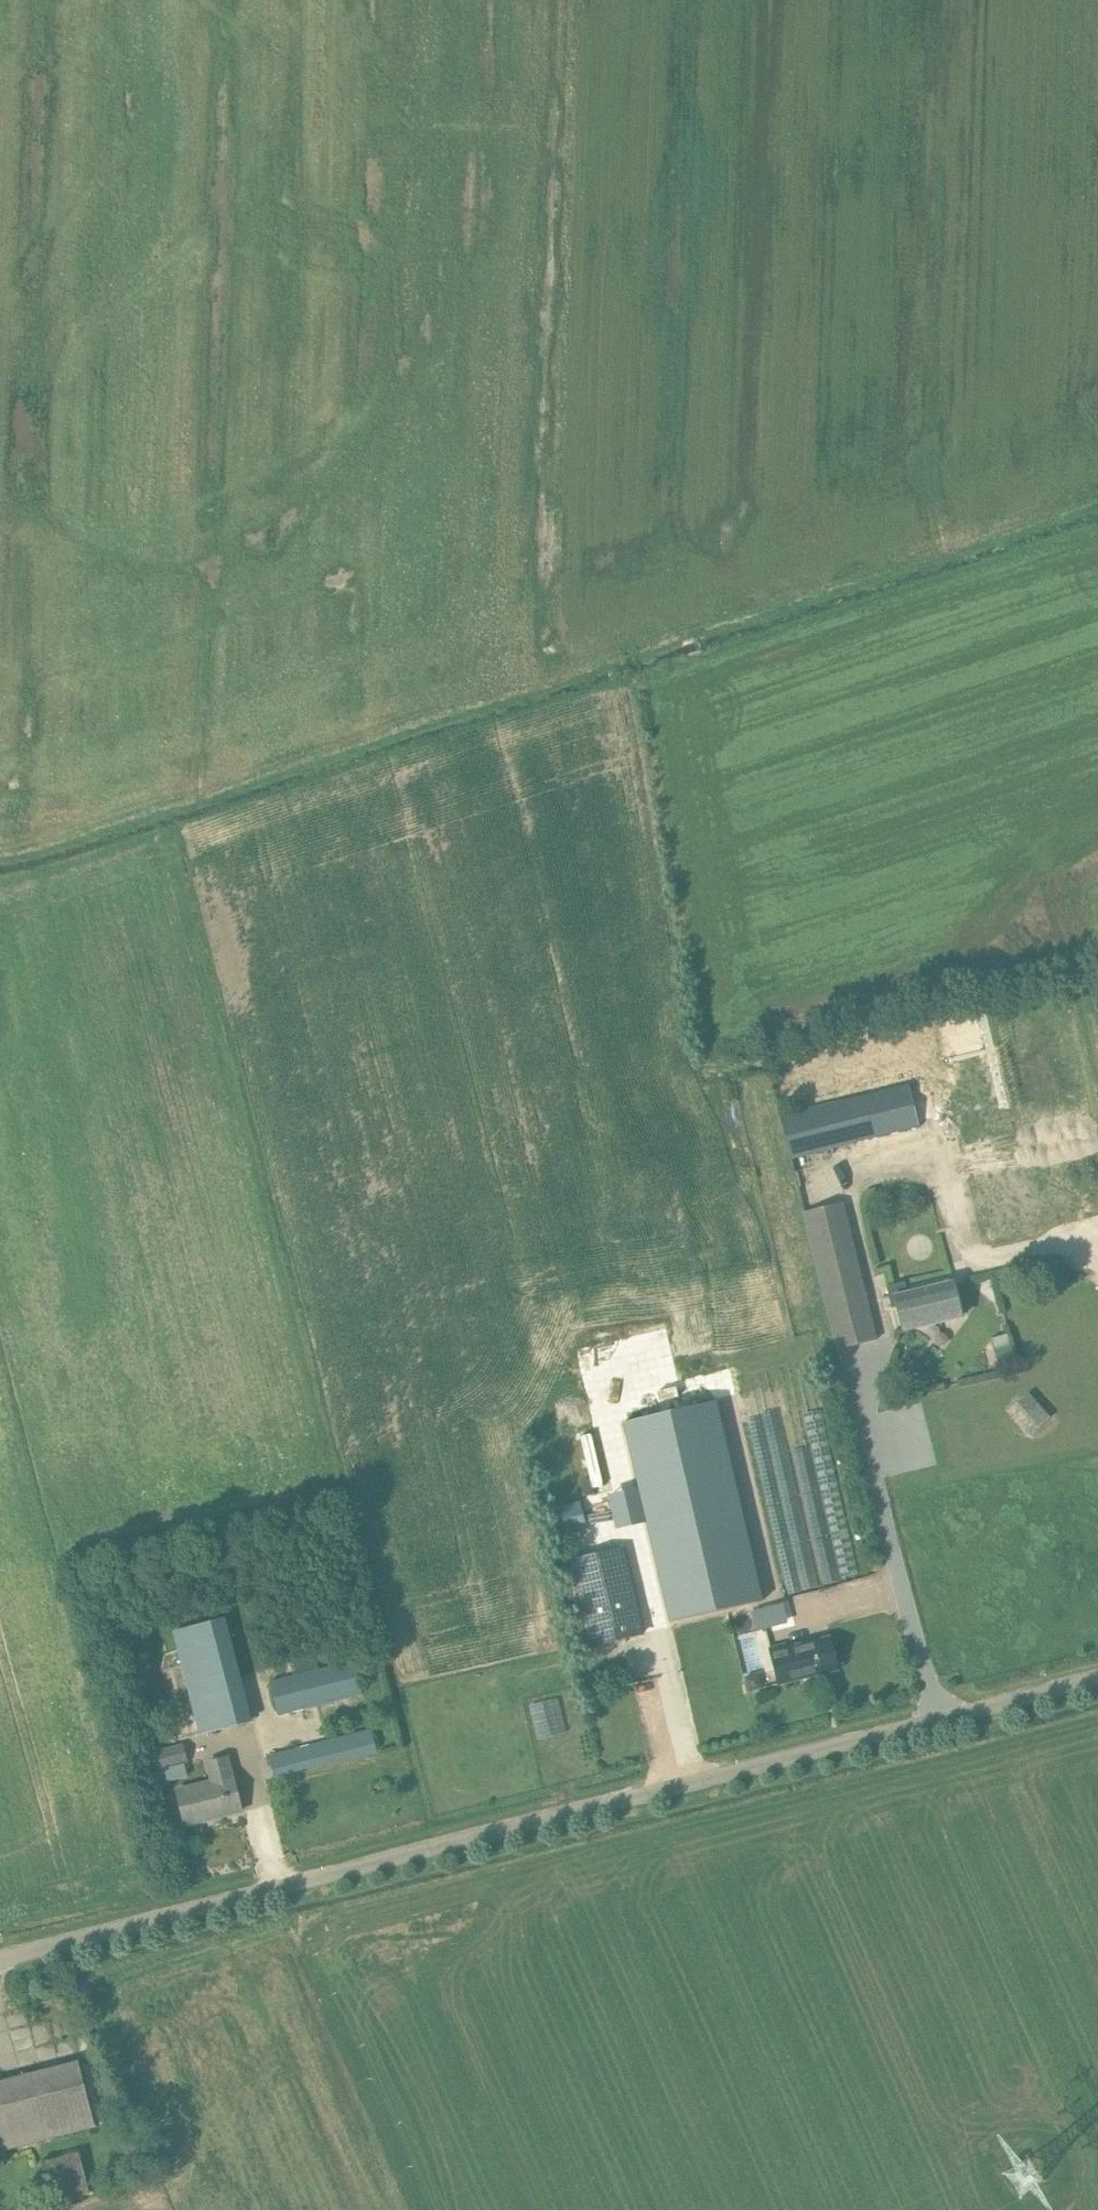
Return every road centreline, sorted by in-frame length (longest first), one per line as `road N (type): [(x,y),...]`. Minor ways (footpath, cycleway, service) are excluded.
road 1 (unclassified): [(0,1950),(1097,1675)]

